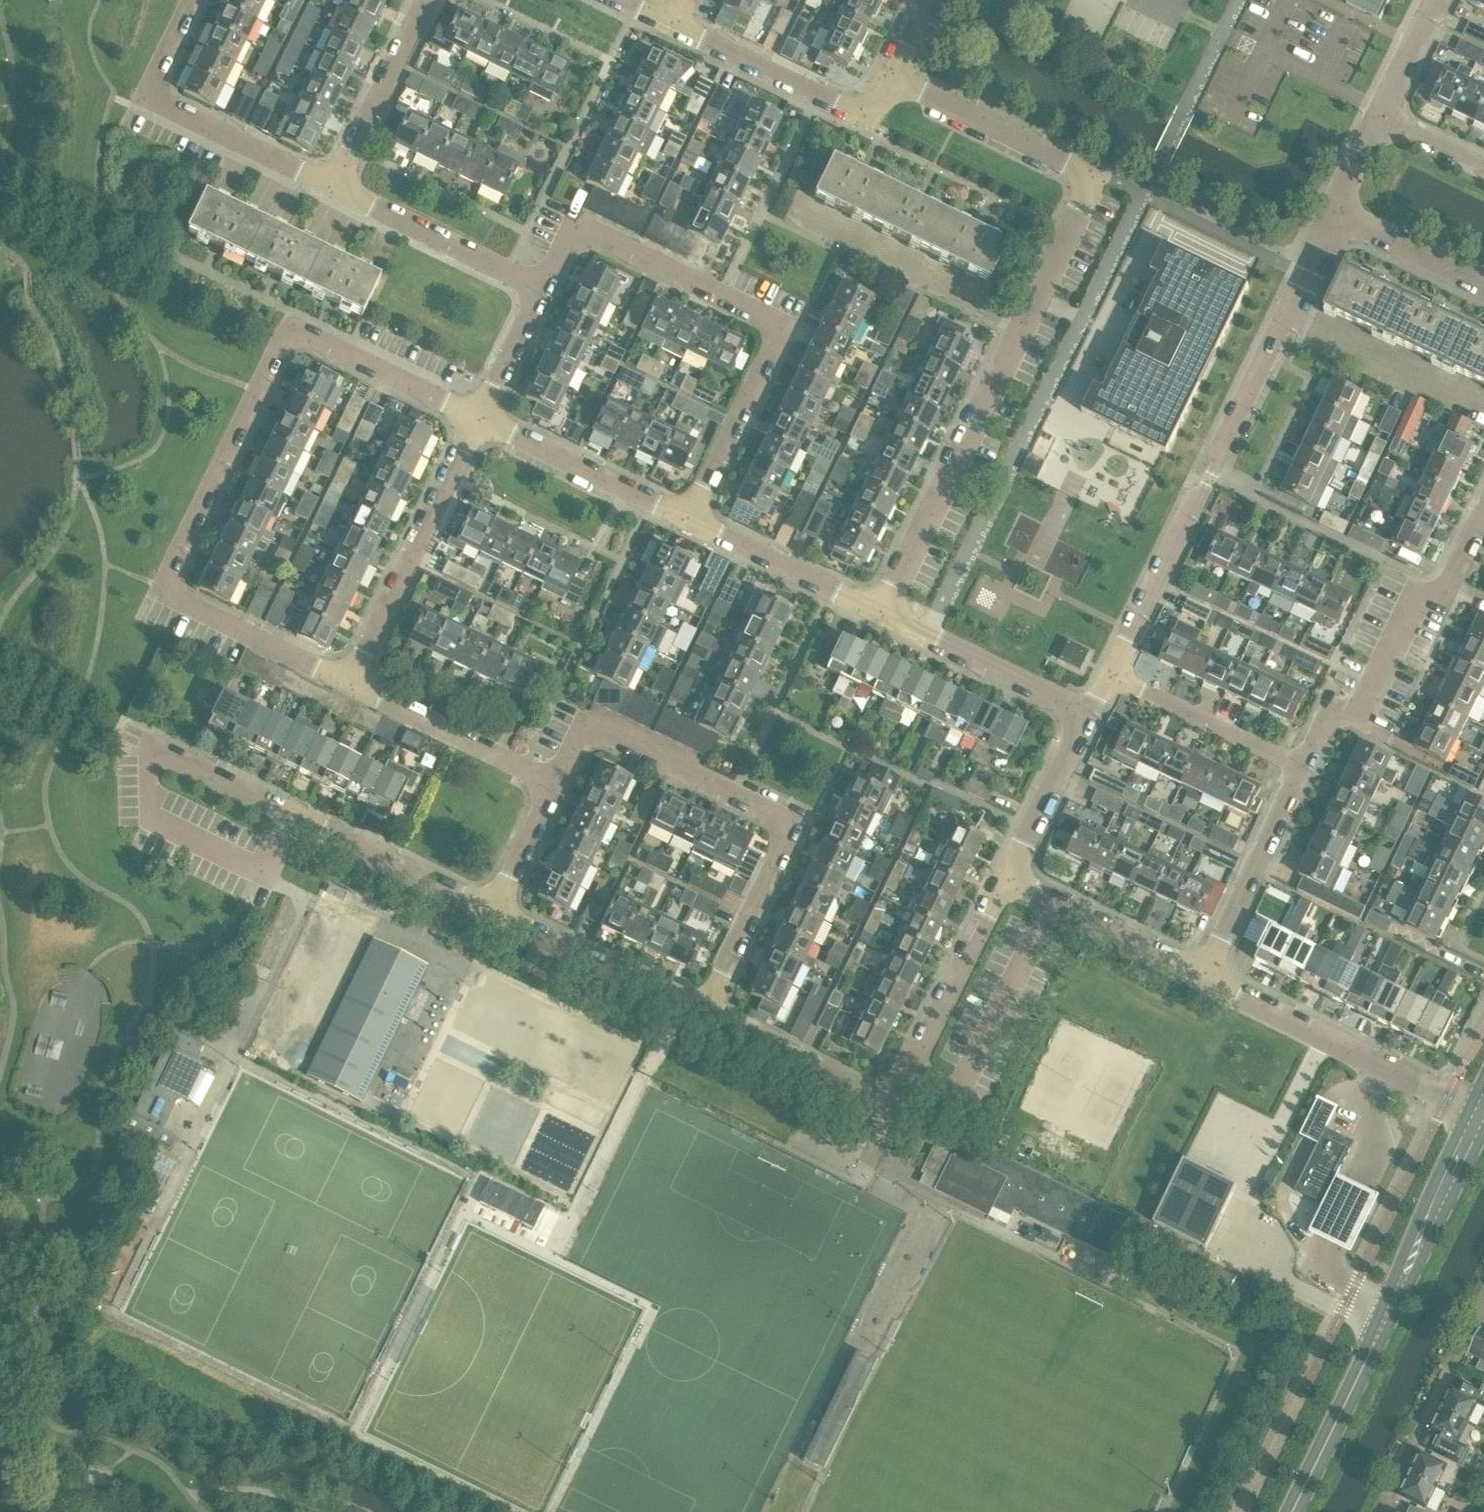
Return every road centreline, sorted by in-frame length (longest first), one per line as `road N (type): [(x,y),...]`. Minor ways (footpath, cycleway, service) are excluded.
road 1 (residential): [(480,416),(291,326),(160,589),(355,684)]
road 2 (residential): [(885,617),(1089,180),(890,83)]
road 3 (residential): [(1335,211),(1116,677)]
road 4 (residential): [(559,781),(585,724),(793,825),(704,1014)]
road 5 (residential): [(691,519),(779,334),(565,231),(540,286)]
road 6 (residential): [(704,1014),(891,1104),(1007,879)]
road 7 (tertiary): [(1290,1511),(1480,1112)]
road 8 (residential): [(147,750),(494,915)]
road 9 (residential): [(1304,770),(1327,730),(1356,715),(1417,600),(1446,595),(1483,517)]
road 10 (residential): [(337,186),(153,93),(196,0)]
road 11 (residential): [(1203,978),(1480,1112)]
road 12 (residential): [(355,684),(480,416)]
road 13 (residential): [(671,26),(862,115),(890,83)]
road 14 (residential): [(1379,1511),(1483,1300)]
road 15 (residential): [(691,519),(480,416)]
road 16 (residential): [(494,915),(704,1014)]
road 17 (residential): [(1203,978),(1304,770)]
road 18 (residential): [(1091,719),(885,617)]
road 19 (residential): [(540,286),(337,186)]
road 20 (residential): [(559,781),(355,684)]
road 21 (residential): [(1007,879),(1203,978)]
road 22 (residential): [(885,617),(691,519)]
road 23 (residential): [(1304,770),(1116,677)]
road 24 (residential): [(337,186),(423,0)]
road 25 (residential): [(1007,879),(1091,719)]
road 26 (residential): [(1483,284),(1335,211)]
road 27 (residential): [(494,915),(559,781)]
road 28 (residential): [(480,416),(540,286)]
road 29 (residential): [(1443,0),(1380,119)]

